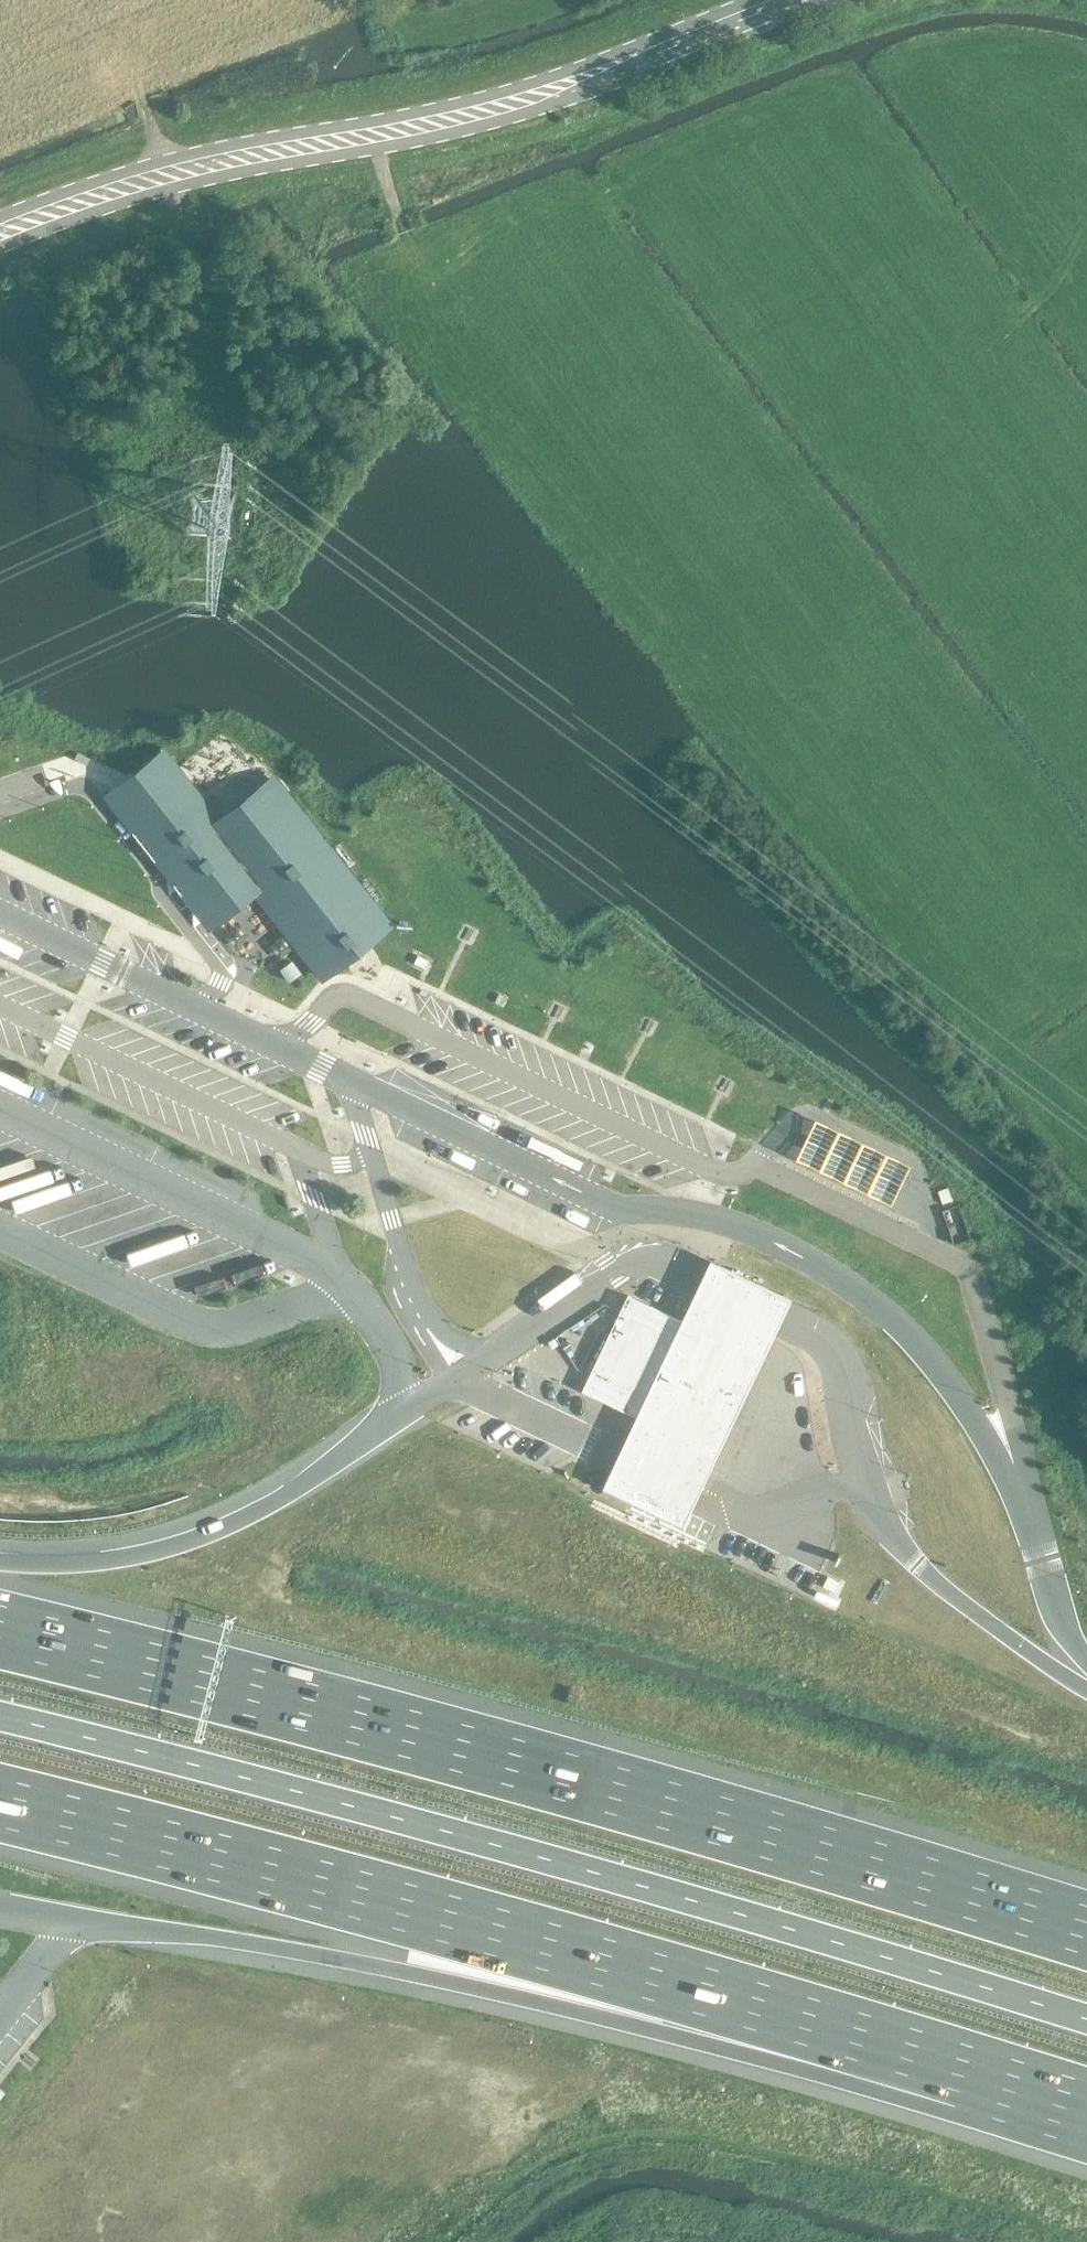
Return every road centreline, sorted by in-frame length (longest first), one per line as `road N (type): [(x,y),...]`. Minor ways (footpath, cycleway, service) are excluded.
road 1 (motorway): [(1086,1933),(470,1750),(0,1629)]
road 2 (motorway): [(0,1719),(392,1816),(1086,2019)]
road 3 (motorway): [(0,1806),(450,1921),(983,2078)]
road 4 (motorway): [(72,1923),(211,1937),(983,2078)]
road 5 (secondary): [(789,0),(540,96),(170,174),(0,233)]
road 6 (motorway): [(395,1421),(275,1508),(211,1537),(143,1559),(0,1566)]
road 7 (track): [(1086,238),(1058,286),(1000,332)]

